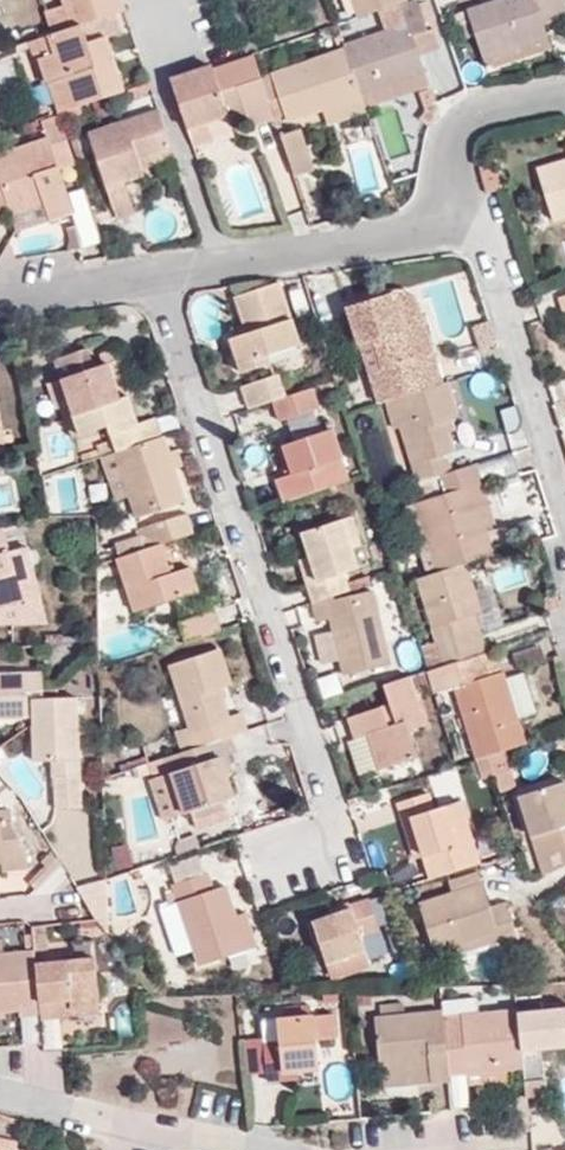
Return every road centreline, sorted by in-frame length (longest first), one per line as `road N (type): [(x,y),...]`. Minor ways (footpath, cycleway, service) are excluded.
road 1 (residential): [(153,273),(337,853),(278,871)]
road 2 (residential): [(447,226),(491,254),(564,502)]
road 3 (residential): [(221,263),(143,21),(194,4)]
road 4 (residential): [(447,226),(221,263)]
road 5 (residential): [(564,93),(480,110),(456,138),(447,226)]
road 6 (residential): [(0,1083),(165,1124)]
road 7 (residential): [(165,1124),(320,1149)]
road 8 (residential): [(153,273),(0,298)]

